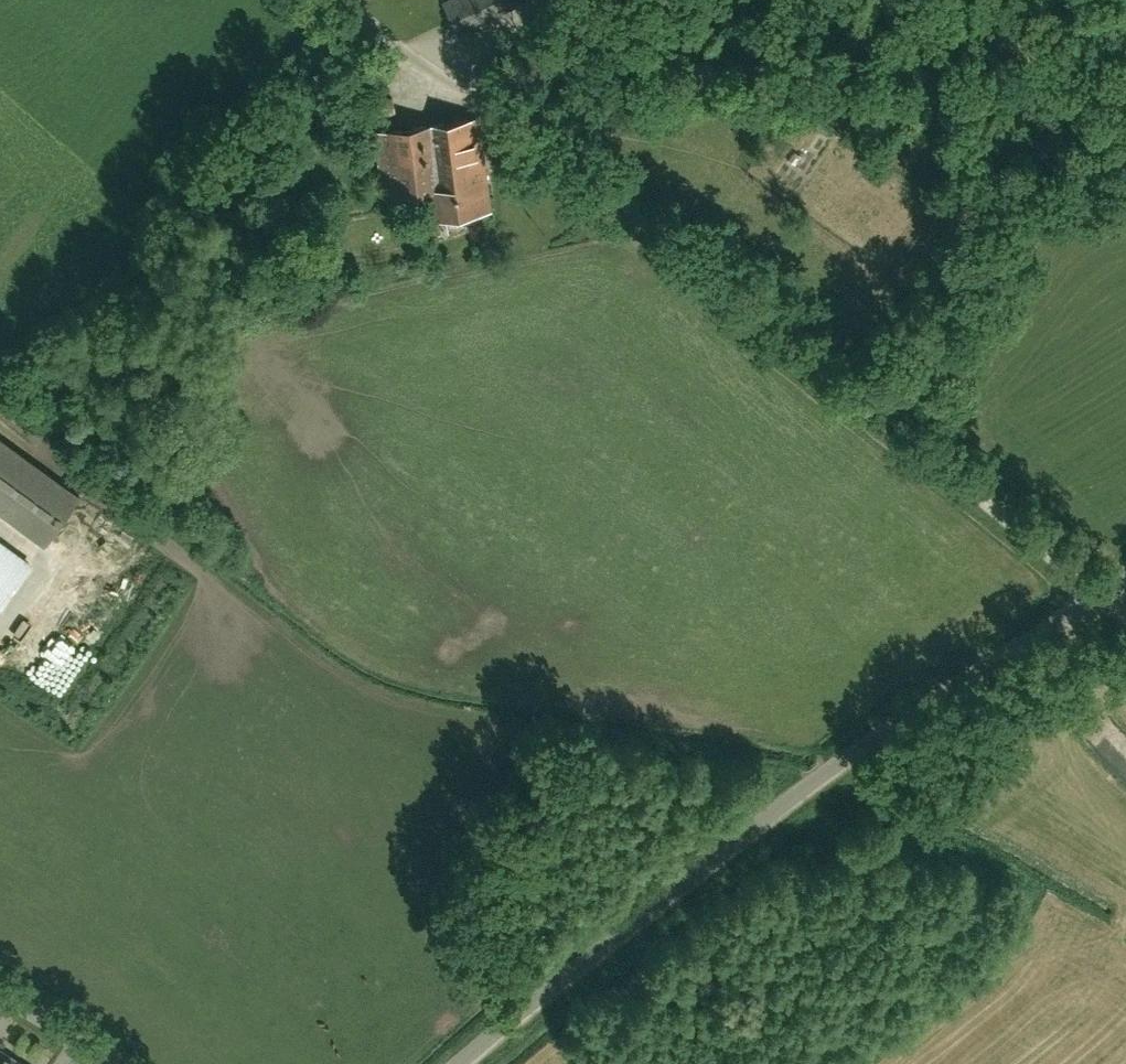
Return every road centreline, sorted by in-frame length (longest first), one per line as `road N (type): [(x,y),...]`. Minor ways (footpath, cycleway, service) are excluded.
road 1 (unclassified): [(1097,597),(347,0)]
road 2 (unclassified): [(468,1063),(780,810),(1097,597)]

